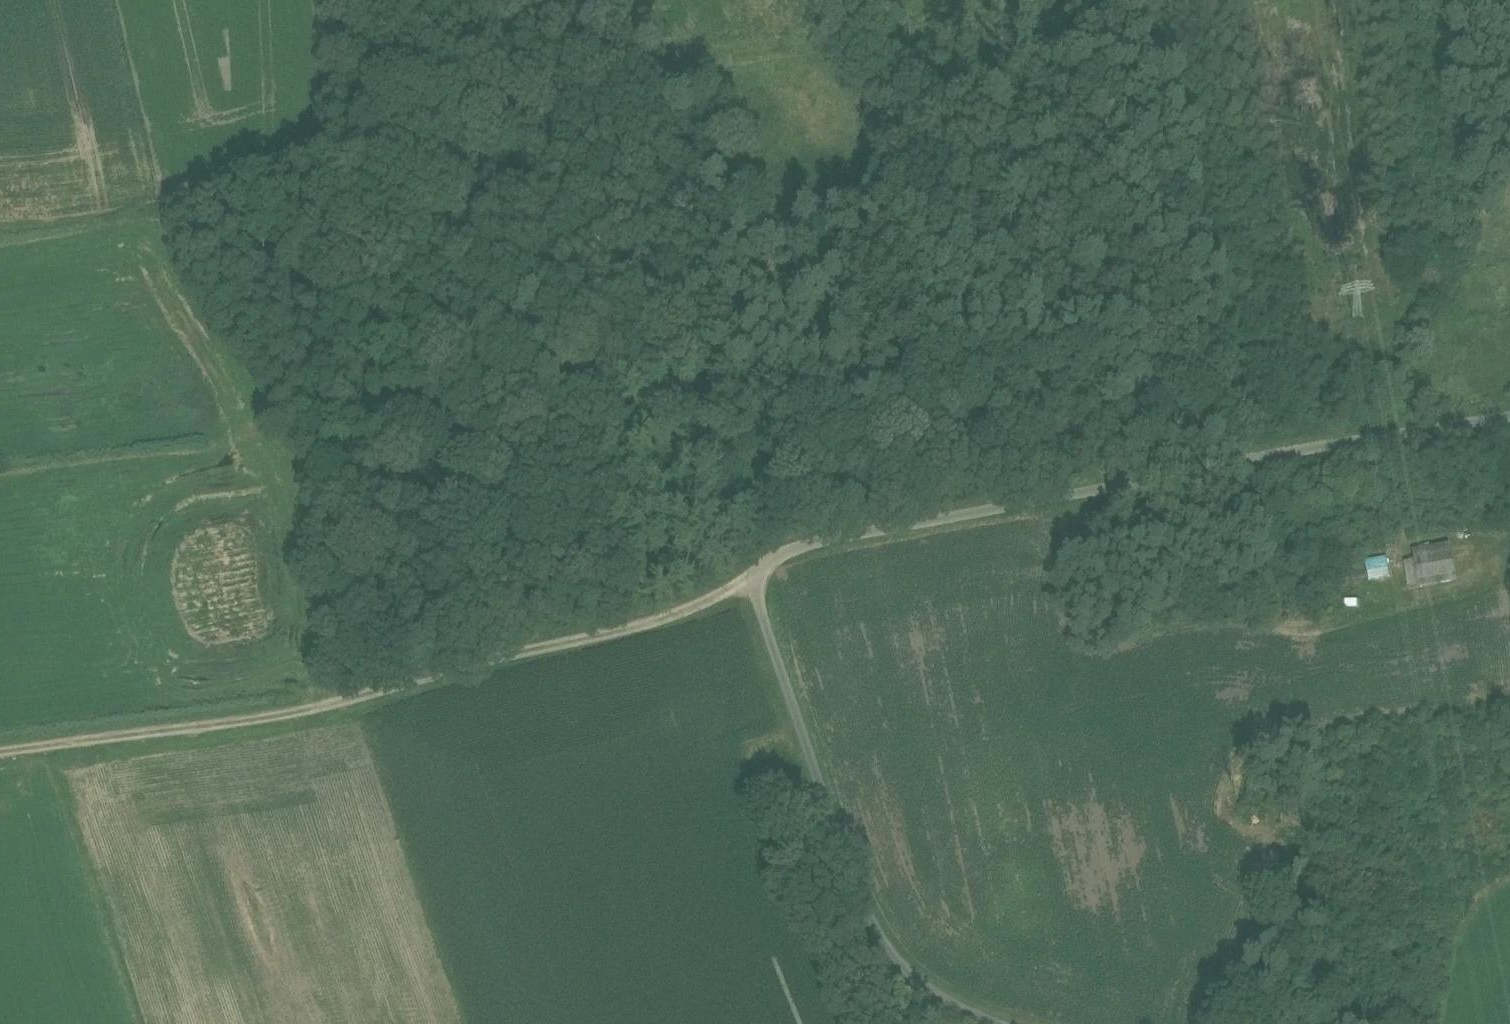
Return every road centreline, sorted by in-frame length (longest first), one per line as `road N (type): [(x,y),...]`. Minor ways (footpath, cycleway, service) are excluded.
road 1 (track): [(762,579),(694,613),(280,719),(0,753)]
road 2 (track): [(762,579),(621,0)]

